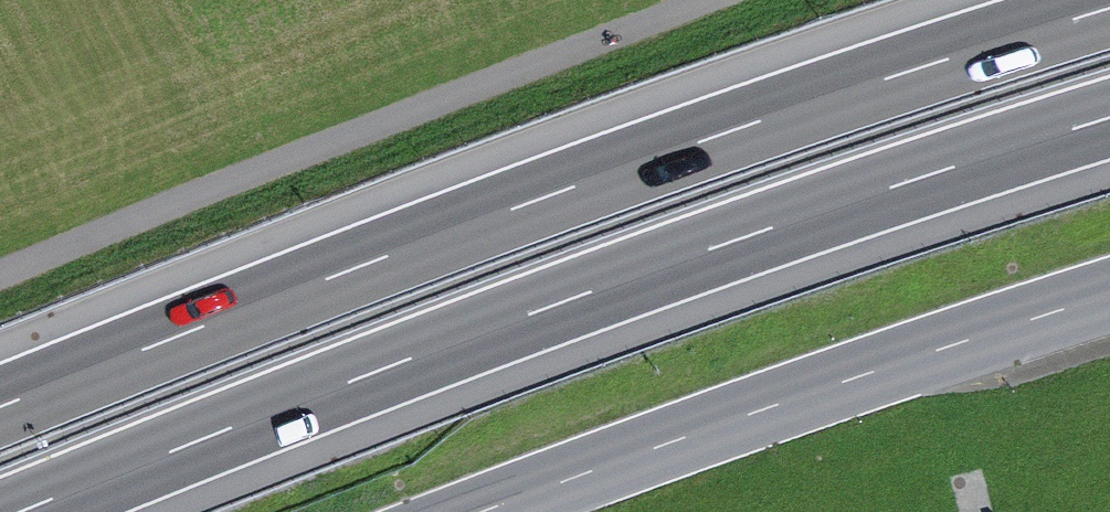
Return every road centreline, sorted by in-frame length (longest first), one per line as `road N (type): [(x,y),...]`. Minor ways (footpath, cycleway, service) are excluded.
road 1 (motorway): [(1109,7),(653,152),(0,407)]
road 2 (motorway): [(16,511),(749,230),(1109,116)]
road 3 (secondary): [(1109,286),(464,511)]

